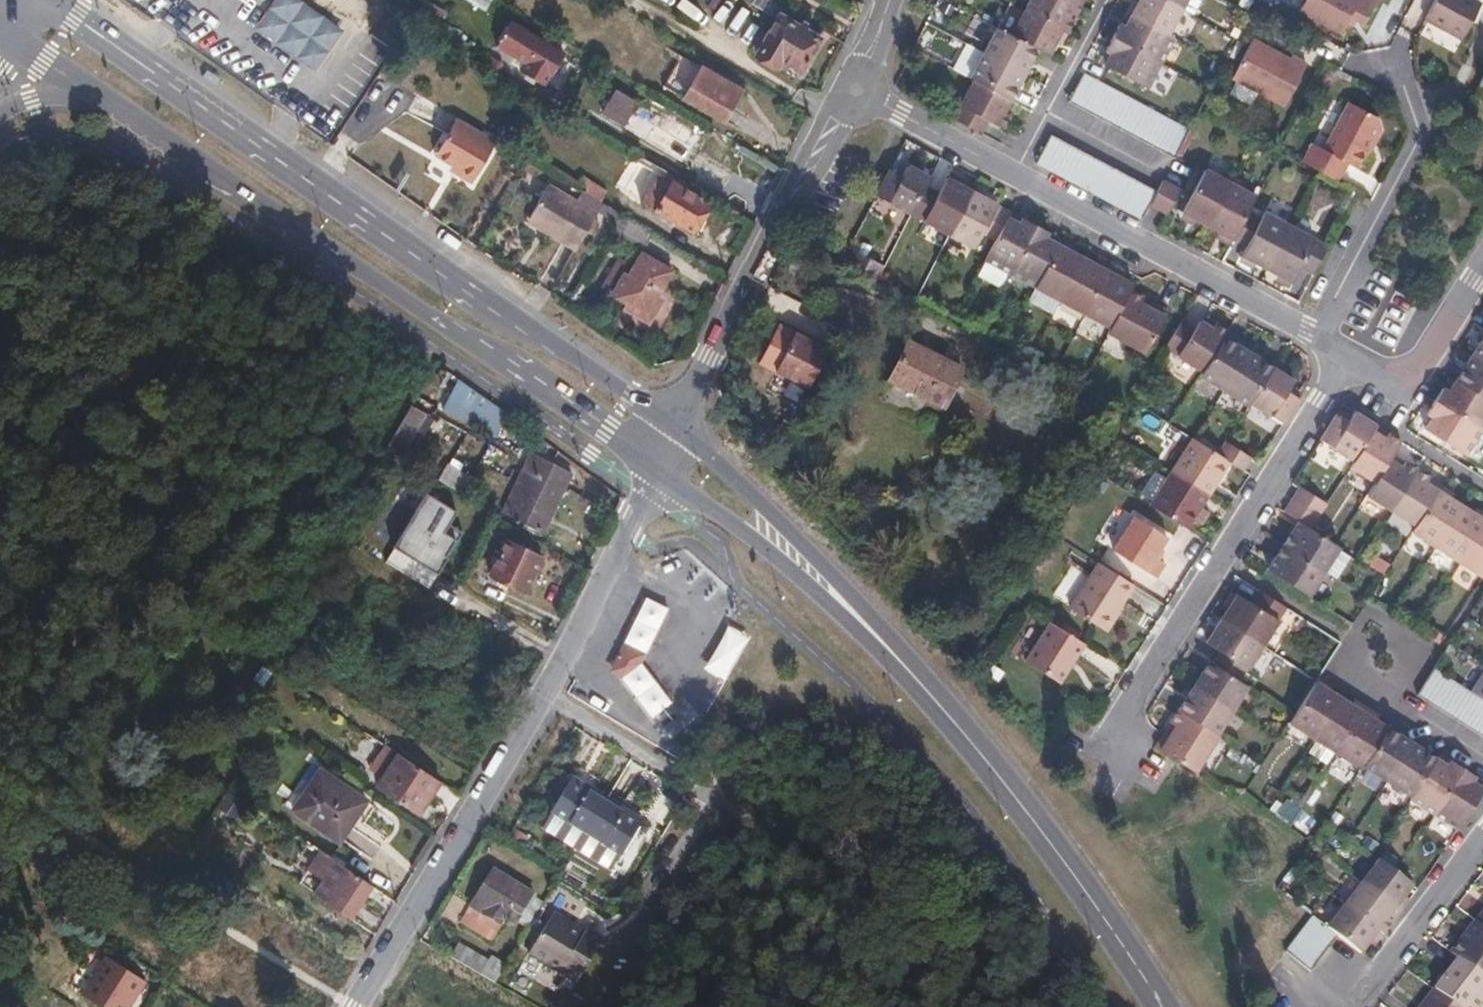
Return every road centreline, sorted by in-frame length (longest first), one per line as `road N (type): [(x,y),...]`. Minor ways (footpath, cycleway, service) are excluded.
road 1 (primary): [(676,428),(49,0)]
road 2 (primary): [(201,164),(662,474)]
road 3 (residential): [(856,91),(1320,337)]
road 4 (residential): [(1362,359),(1119,765)]
road 5 (primary): [(1163,1006),(1049,840),(892,652)]
road 6 (residential): [(856,91),(676,428)]
road 7 (residential): [(547,691),(355,1006)]
road 8 (primary): [(892,652),(789,533),(676,428)]
road 9 (residential): [(1320,337),(1415,142),(1419,123),(1404,80),(1386,70)]
road 10 (primary): [(662,474),(779,556),(892,652)]
road 11 (residential): [(662,474),(547,691)]
road 12 (primary): [(3,32),(201,164)]
road 13 (residential): [(0,118),(33,103),(67,108),(201,164)]
road 14 (residential): [(1482,838),(1371,990)]
road 15 (residential): [(1362,359),(1398,378),(1429,366),(1482,280)]
road 16 (residential): [(547,691),(694,779)]

